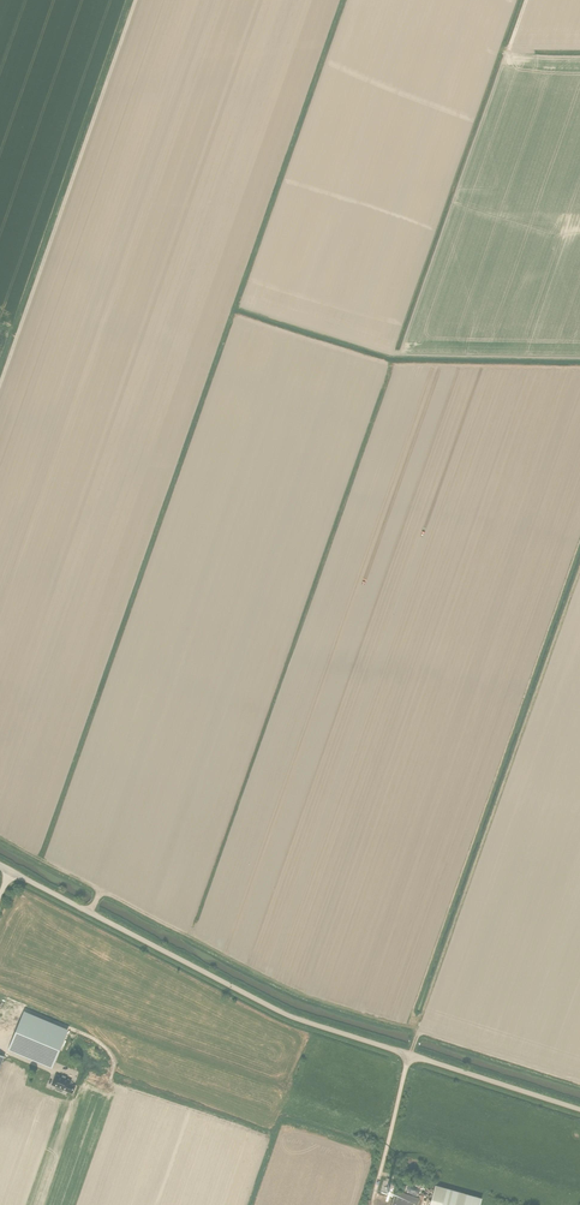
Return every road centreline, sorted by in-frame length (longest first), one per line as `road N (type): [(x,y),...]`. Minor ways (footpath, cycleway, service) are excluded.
road 1 (unclassified): [(579,1110),(291,1019),(0,865)]

